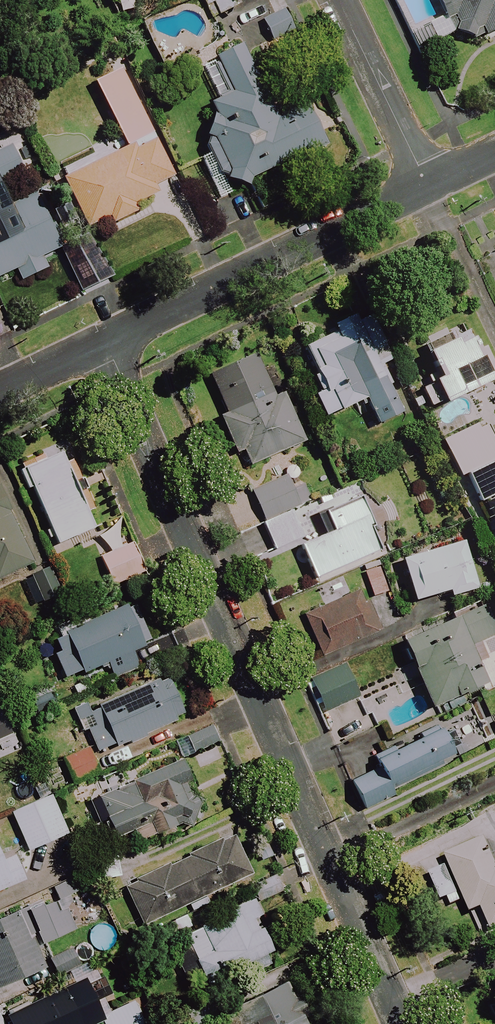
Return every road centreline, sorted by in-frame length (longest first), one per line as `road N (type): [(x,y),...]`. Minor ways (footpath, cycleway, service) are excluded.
road 1 (residential): [(403,1023),(105,344)]
road 2 (residential): [(105,344),(427,185)]
road 3 (residential): [(427,185),(338,0)]

